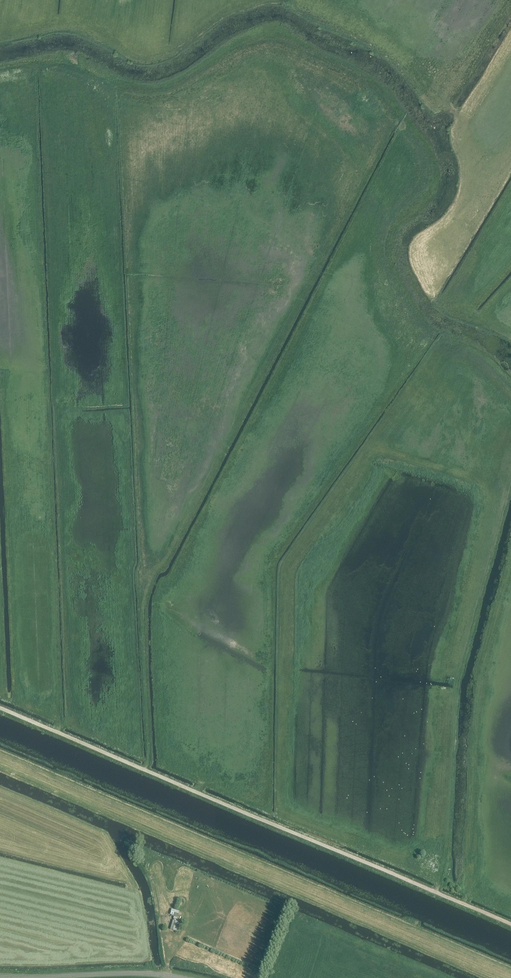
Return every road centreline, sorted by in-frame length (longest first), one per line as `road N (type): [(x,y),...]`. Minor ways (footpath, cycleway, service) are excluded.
road 1 (track): [(0,708),(510,925)]
road 2 (unclassified): [(181,977),(0,977)]

